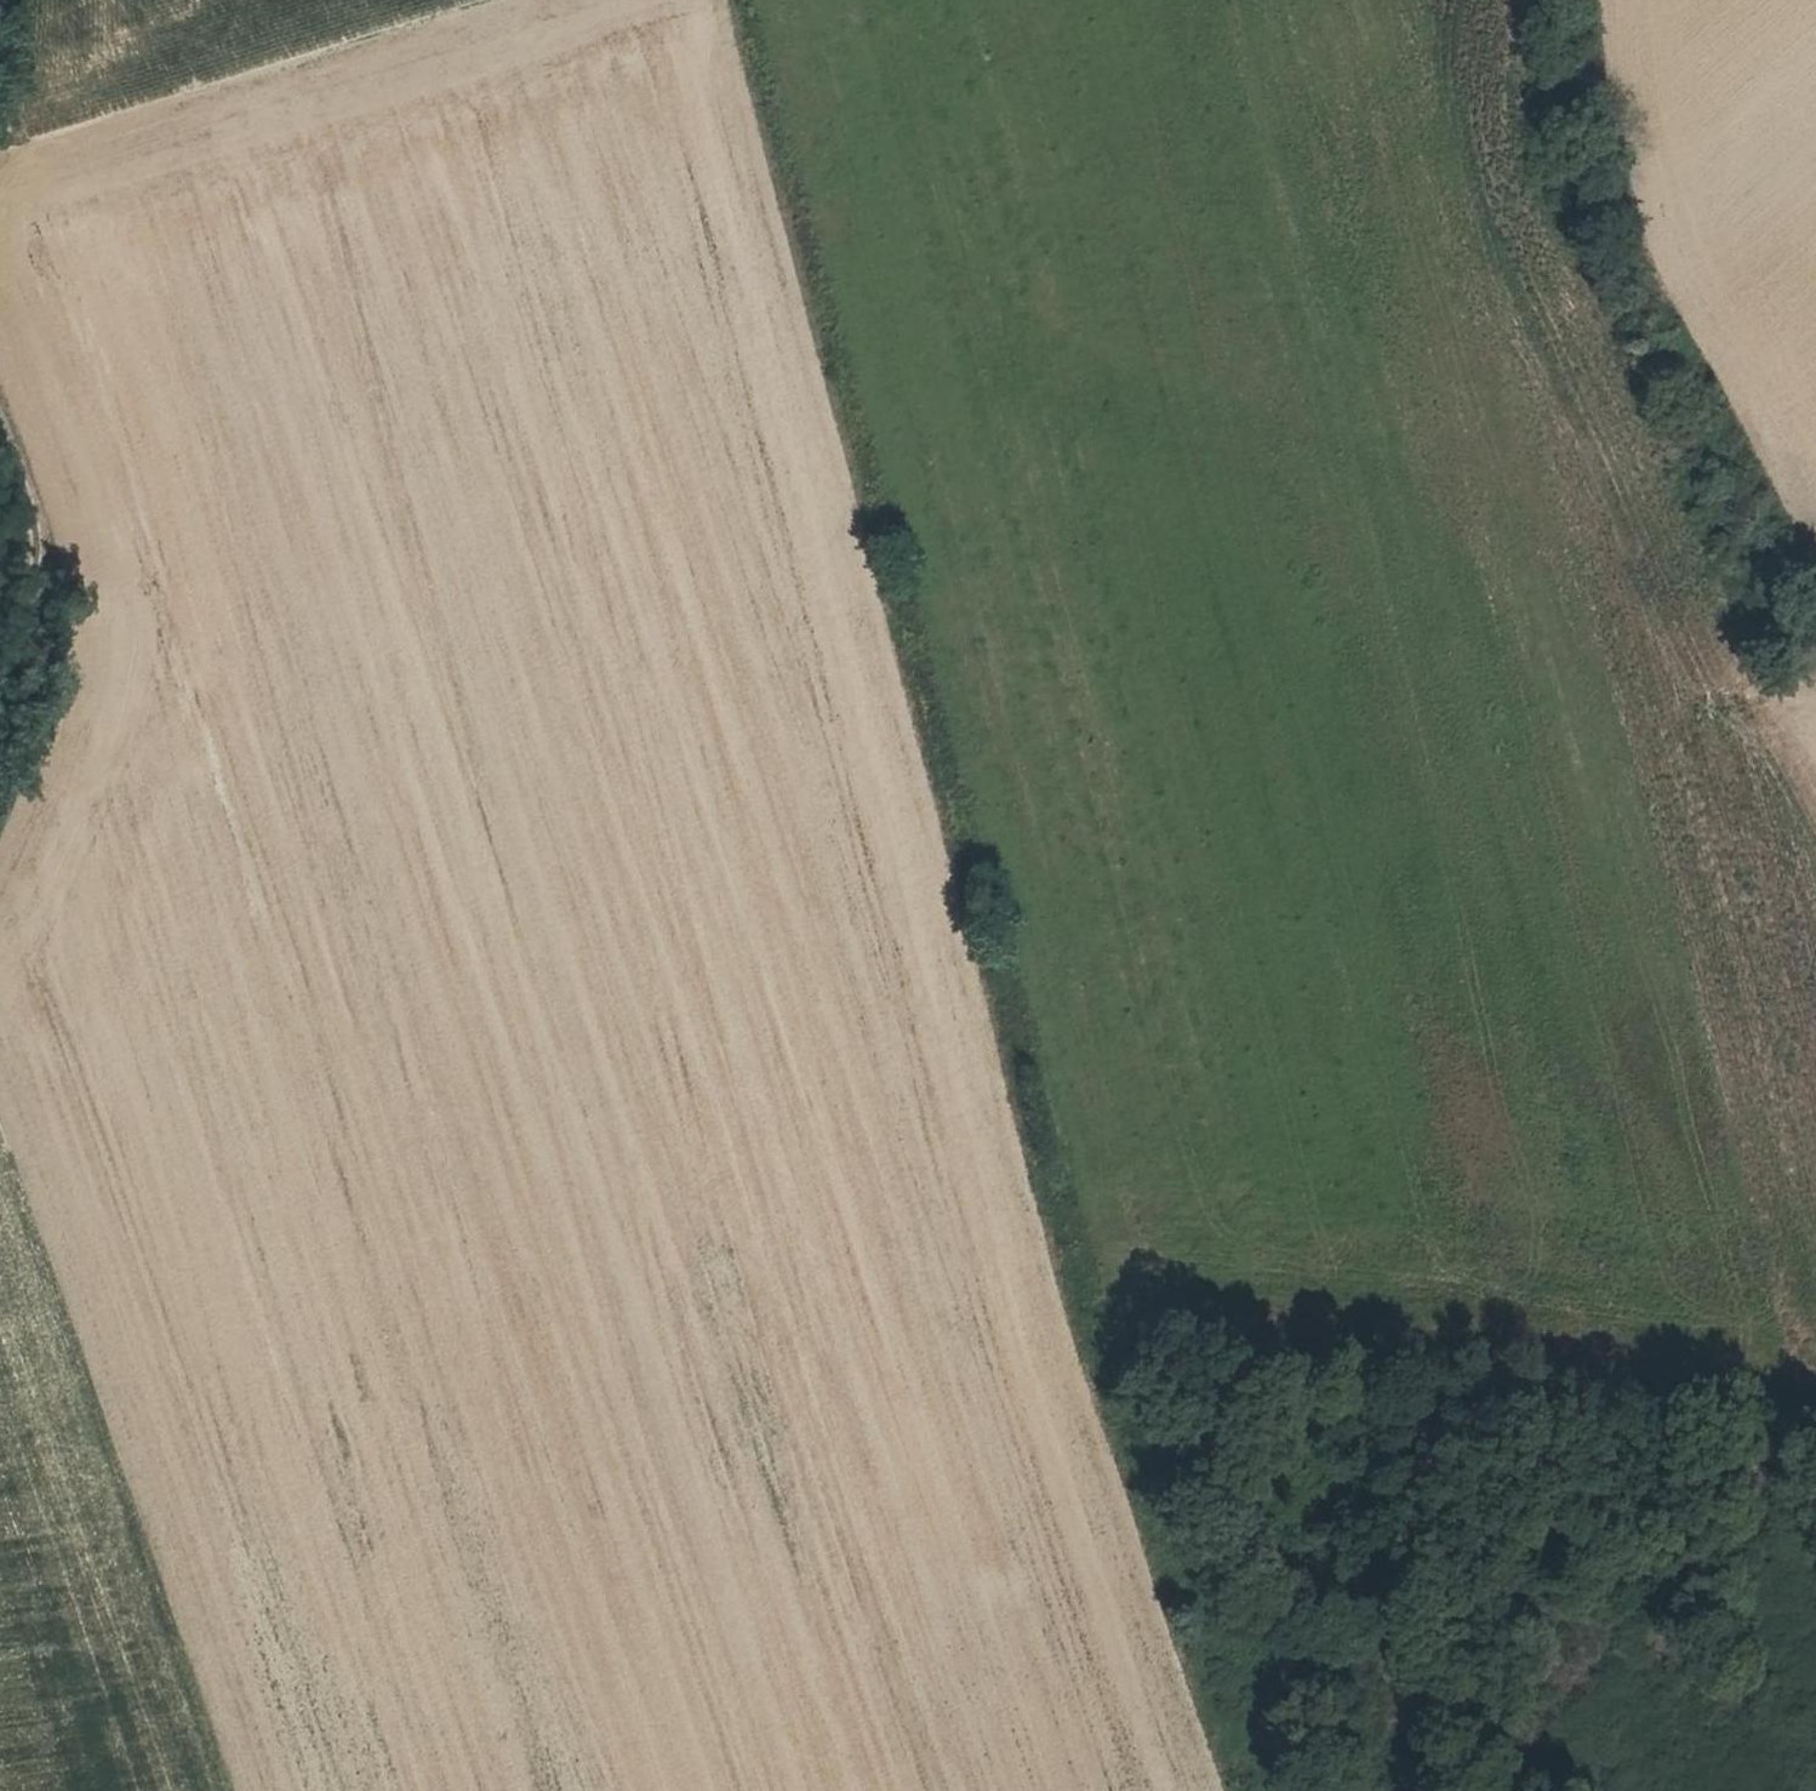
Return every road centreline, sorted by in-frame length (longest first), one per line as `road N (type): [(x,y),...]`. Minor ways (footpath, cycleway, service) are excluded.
road 1 (track): [(1815,1384),(1404,1337)]
road 2 (track): [(0,400),(33,503),(16,599),(0,608)]

